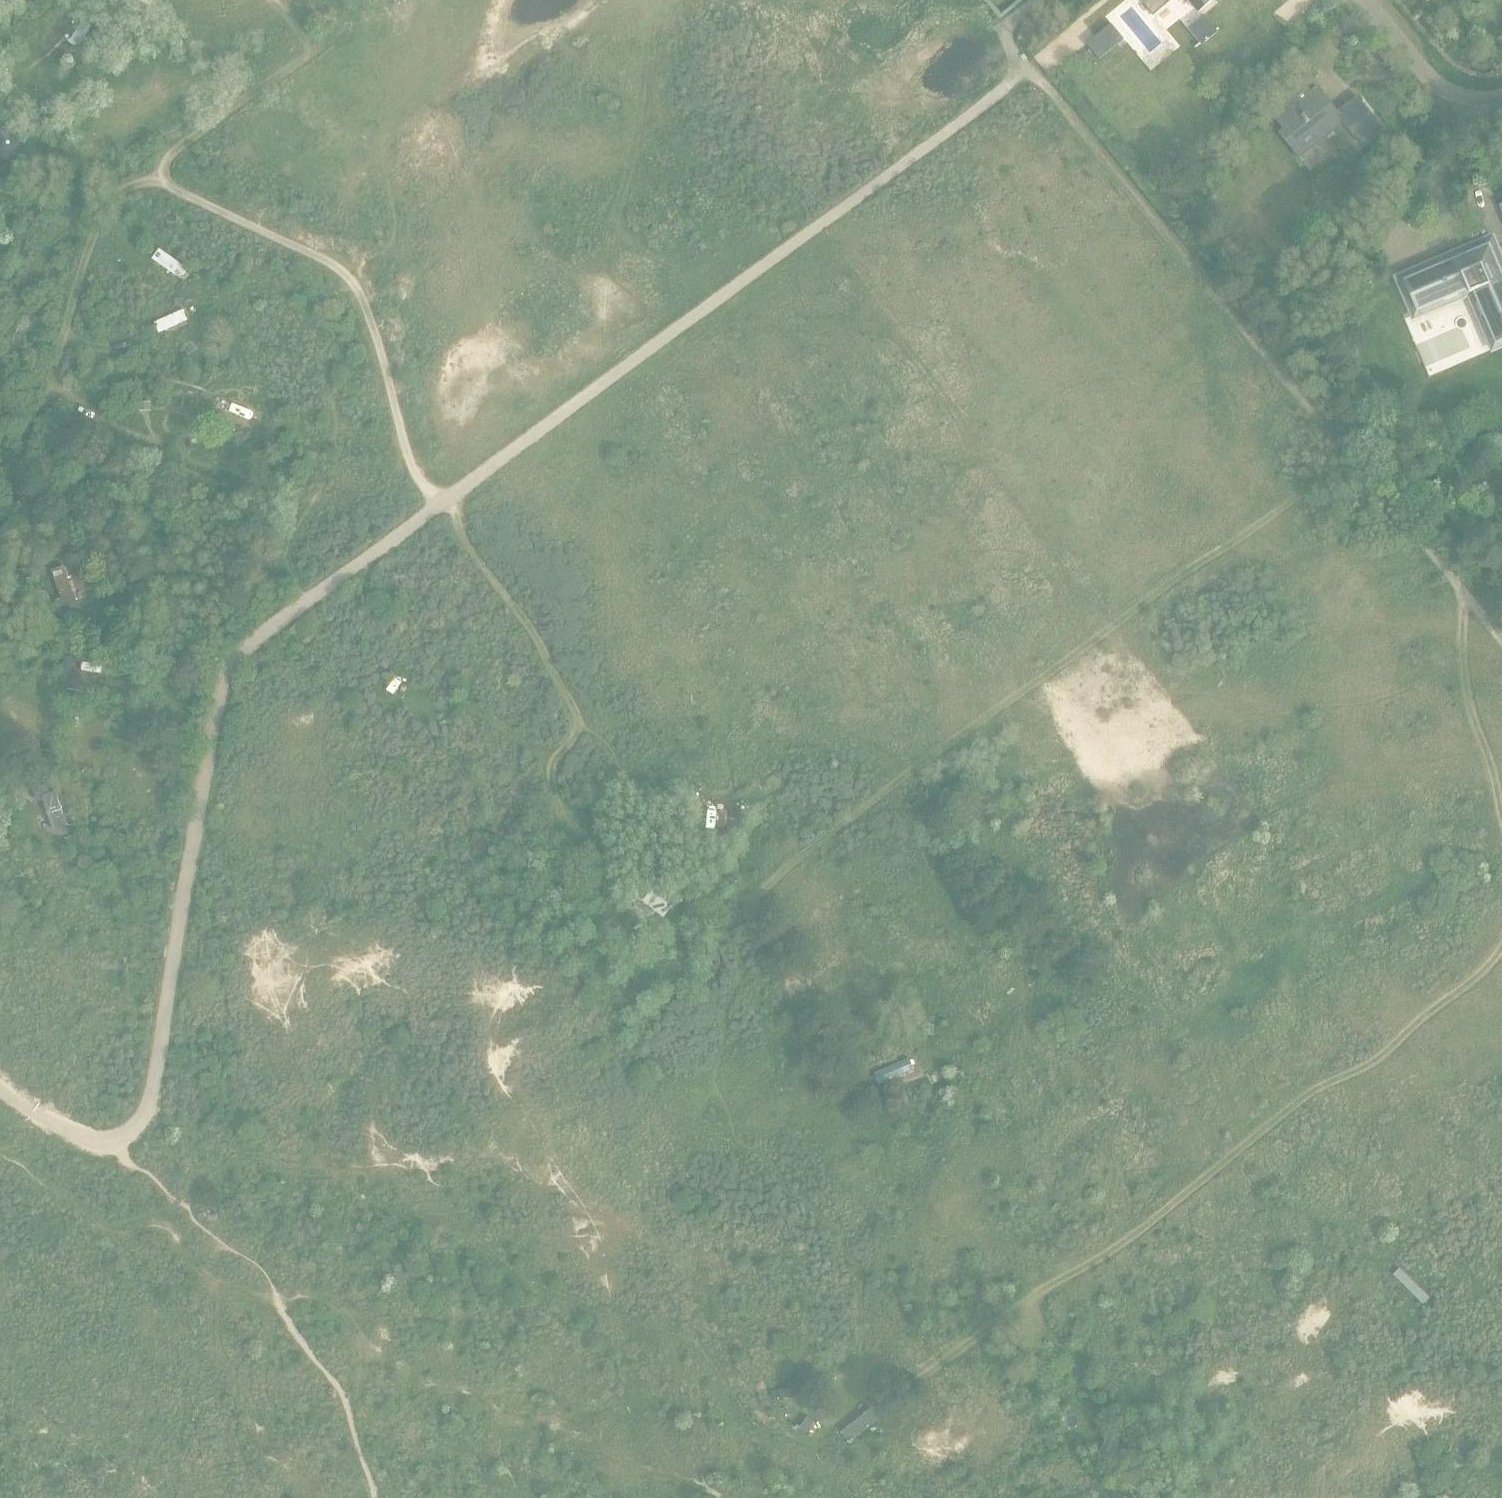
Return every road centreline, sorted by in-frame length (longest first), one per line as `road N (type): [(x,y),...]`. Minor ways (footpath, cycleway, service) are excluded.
road 1 (track): [(1351,456),(990,713),(747,899)]
road 2 (track): [(1028,72),(1501,640)]
road 3 (track): [(1501,948),(1389,1050),(1312,1090),(1135,1234),(927,1371)]
road 4 (track): [(0,554),(102,210),(369,0)]
road 5 (track): [(146,175),(327,261),(351,281),(415,475),(440,503)]
road 6 (track): [(444,500),(538,637),(575,710),(575,733),(552,769),(563,832)]
road 7 (track): [(1466,596),(1461,669),(1501,817)]
road 8 (residential): [(1353,0),(1425,95),(1455,112),(1501,101)]

